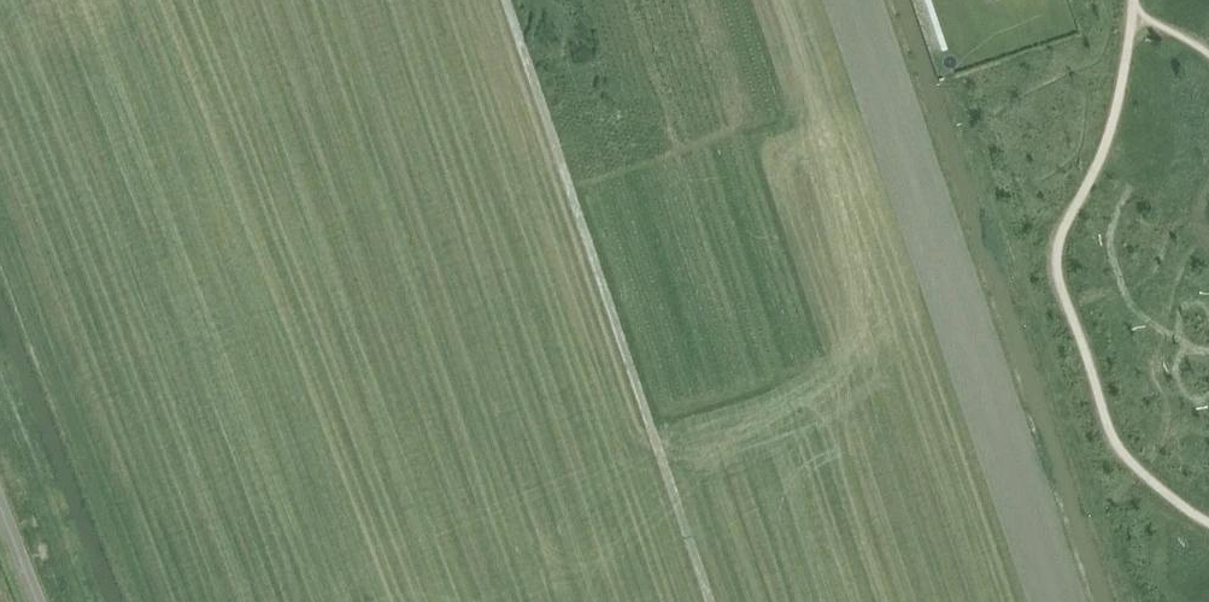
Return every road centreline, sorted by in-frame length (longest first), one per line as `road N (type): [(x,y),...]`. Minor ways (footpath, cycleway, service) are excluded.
road 1 (track): [(504,0),(710,601)]

